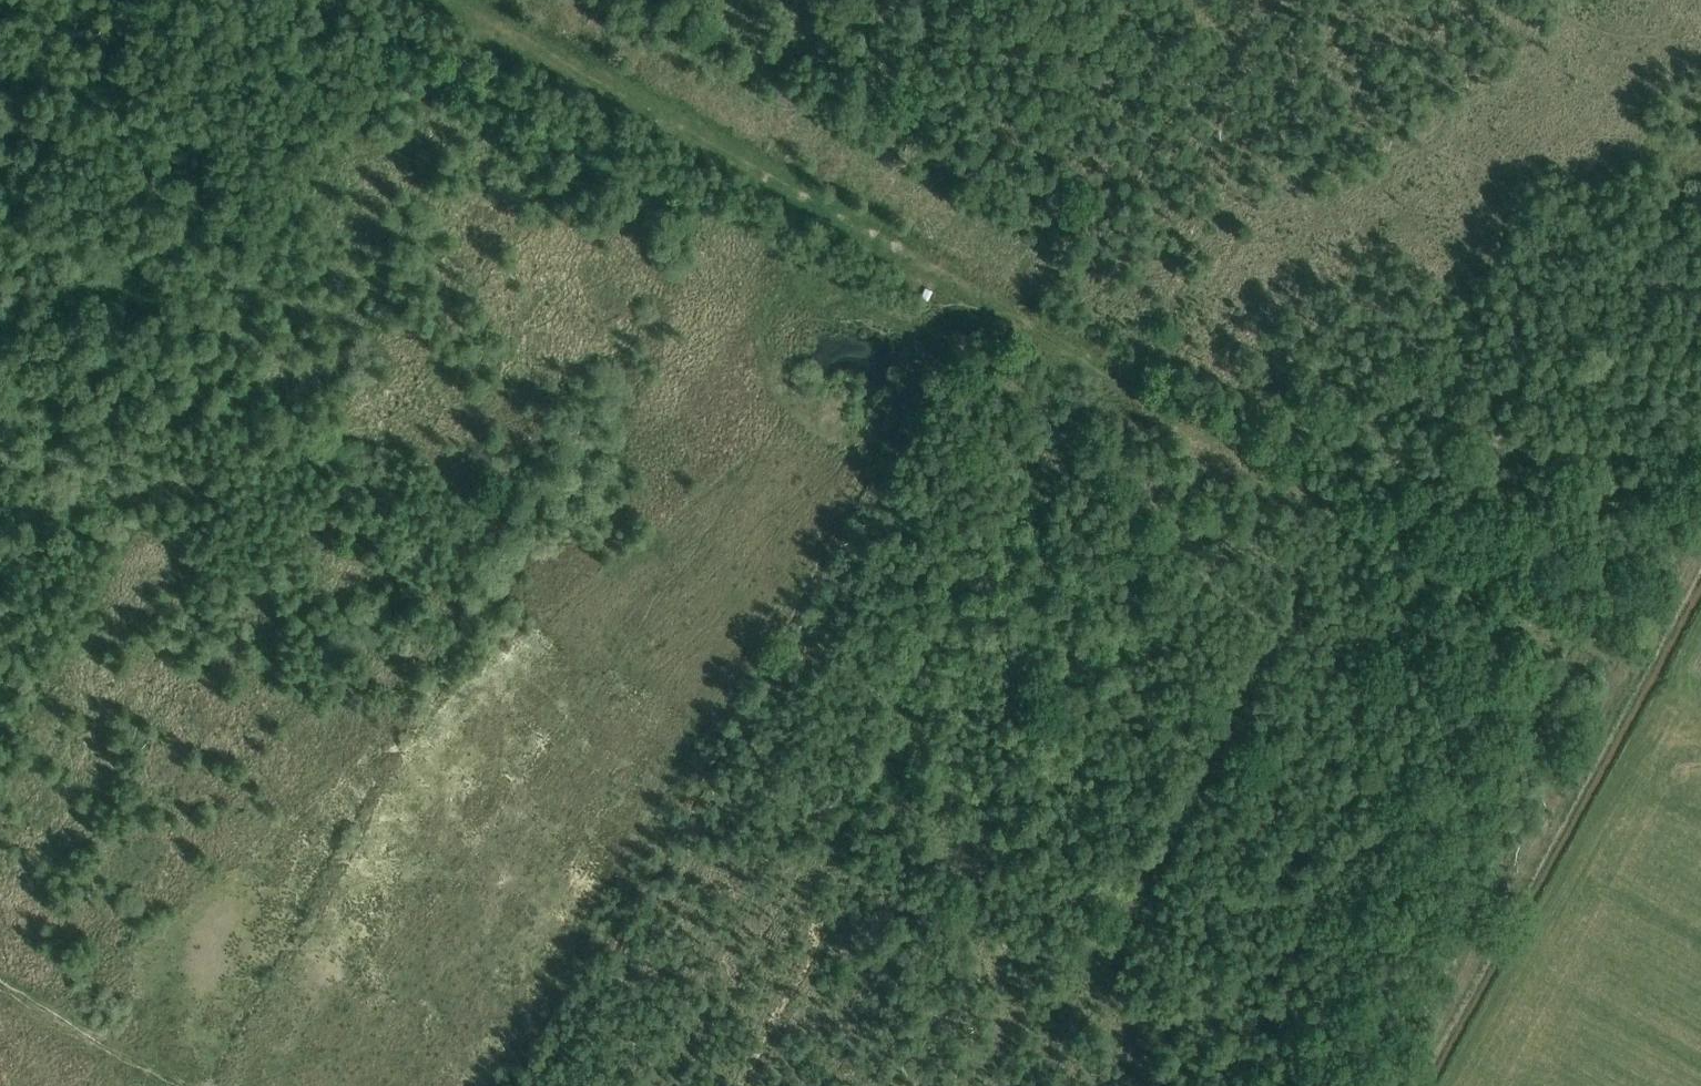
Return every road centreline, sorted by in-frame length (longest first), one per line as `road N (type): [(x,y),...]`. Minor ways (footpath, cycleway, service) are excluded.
road 1 (track): [(444,0),(1634,655),(1514,886),(1398,1085)]

